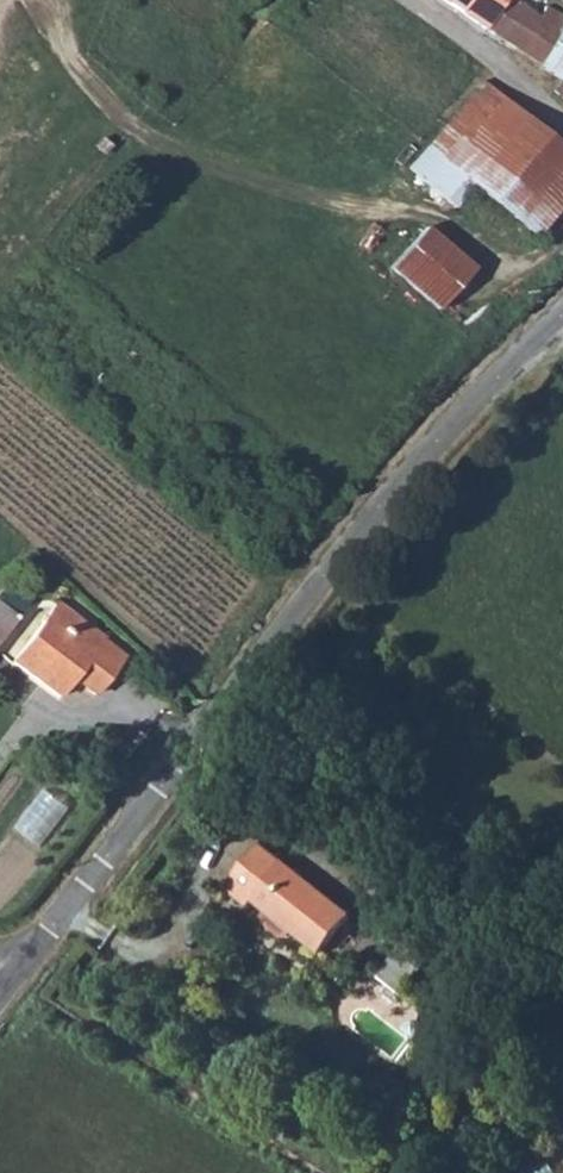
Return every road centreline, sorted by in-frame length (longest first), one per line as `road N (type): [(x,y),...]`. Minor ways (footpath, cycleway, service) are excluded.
road 1 (unclassified): [(562,313),(356,536),(0,994)]
road 2 (track): [(562,119),(412,0)]

